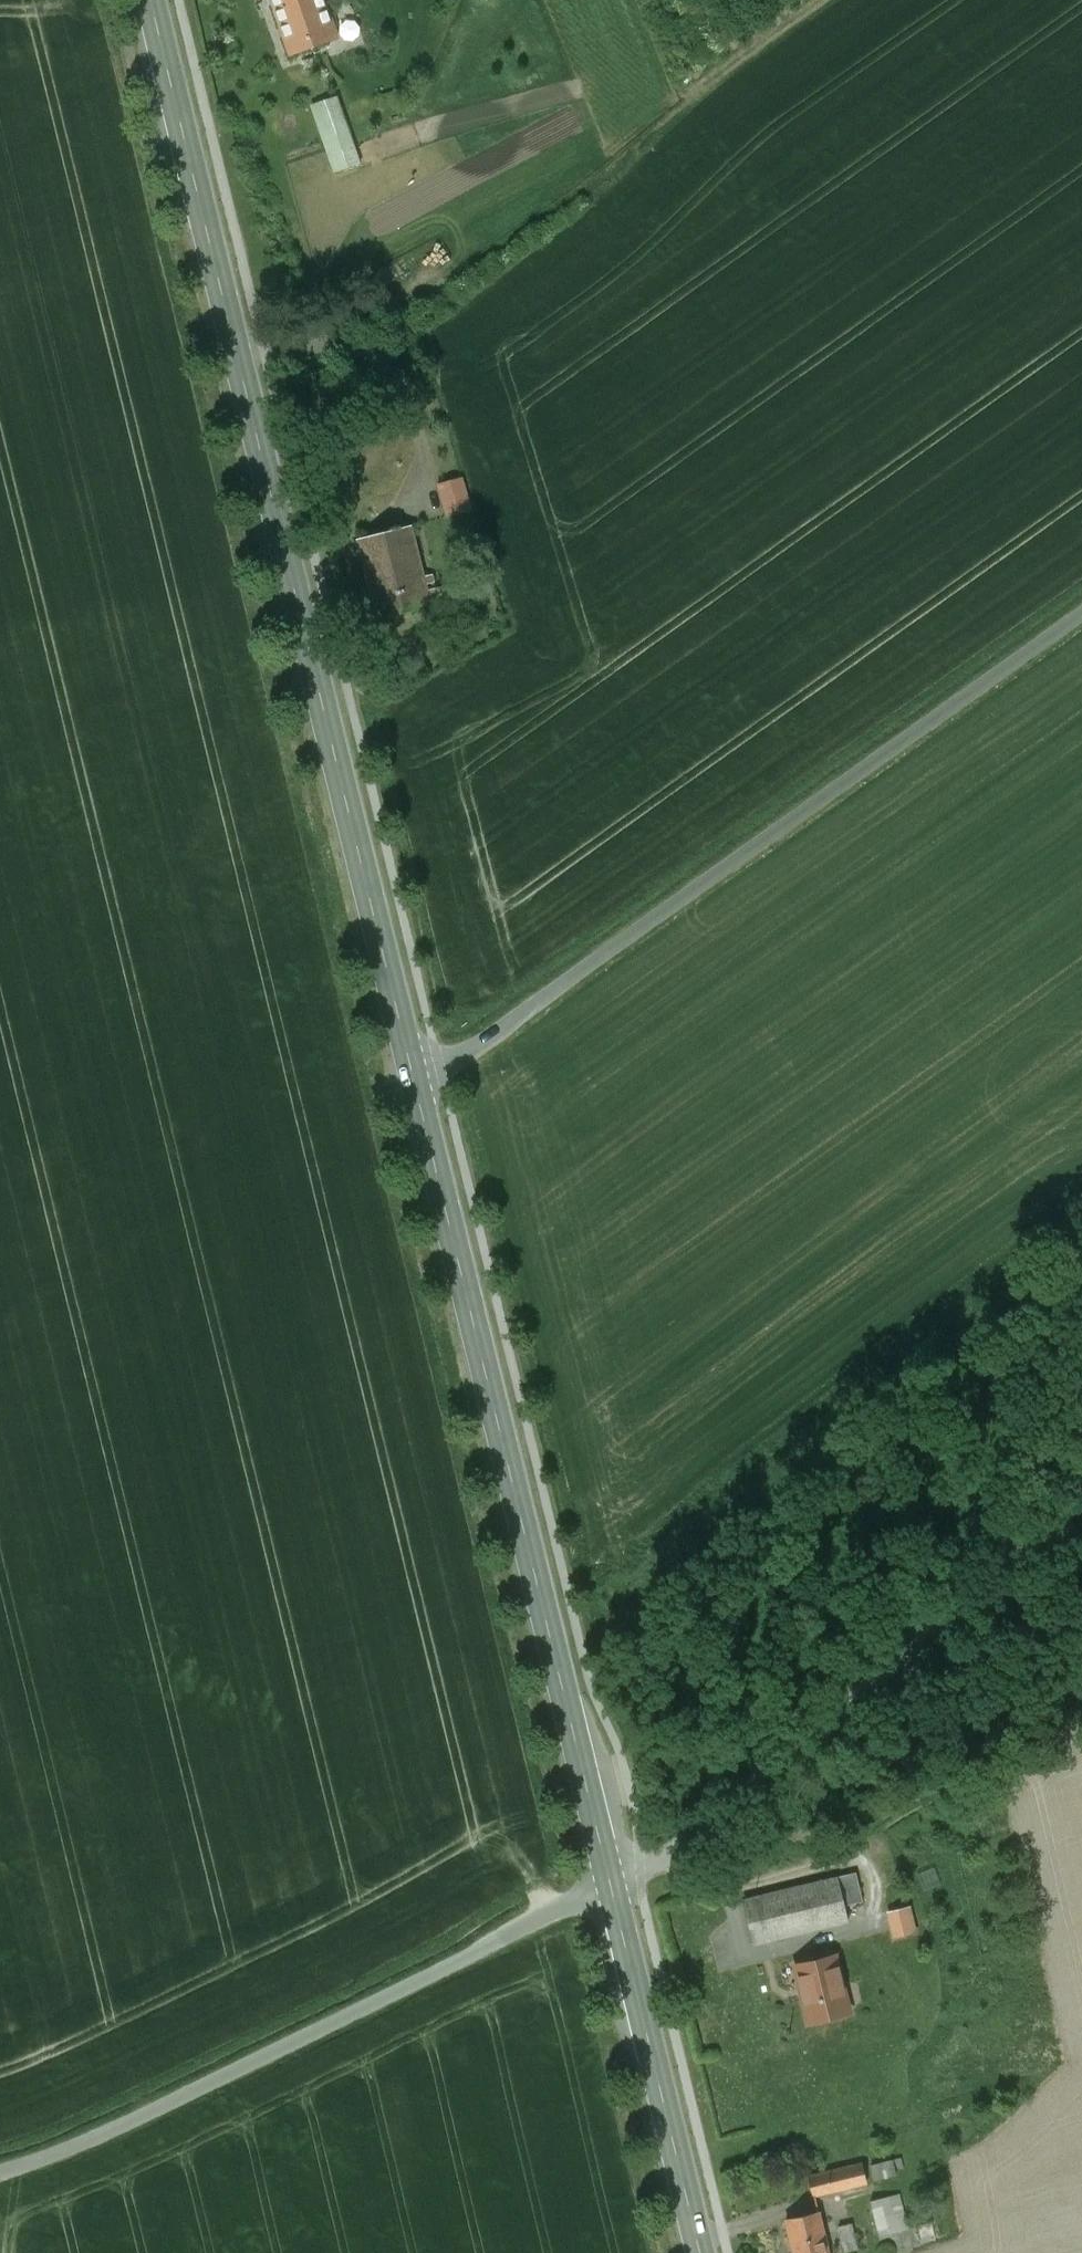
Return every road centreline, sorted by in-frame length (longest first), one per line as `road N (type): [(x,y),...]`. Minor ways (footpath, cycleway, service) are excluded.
road 1 (secondary): [(150,0),(411,1072)]
road 2 (secondary): [(411,1072),(611,1885)]
road 3 (unclassified): [(411,1072),(481,1042),(1081,615)]
road 4 (unclassified): [(611,1885),(150,2110),(0,2169)]
road 5 (track): [(1081,1506),(696,1830),(611,1885)]
road 6 (secondary): [(611,1885),(700,2252)]
road 7 (track): [(824,0),(687,98)]

